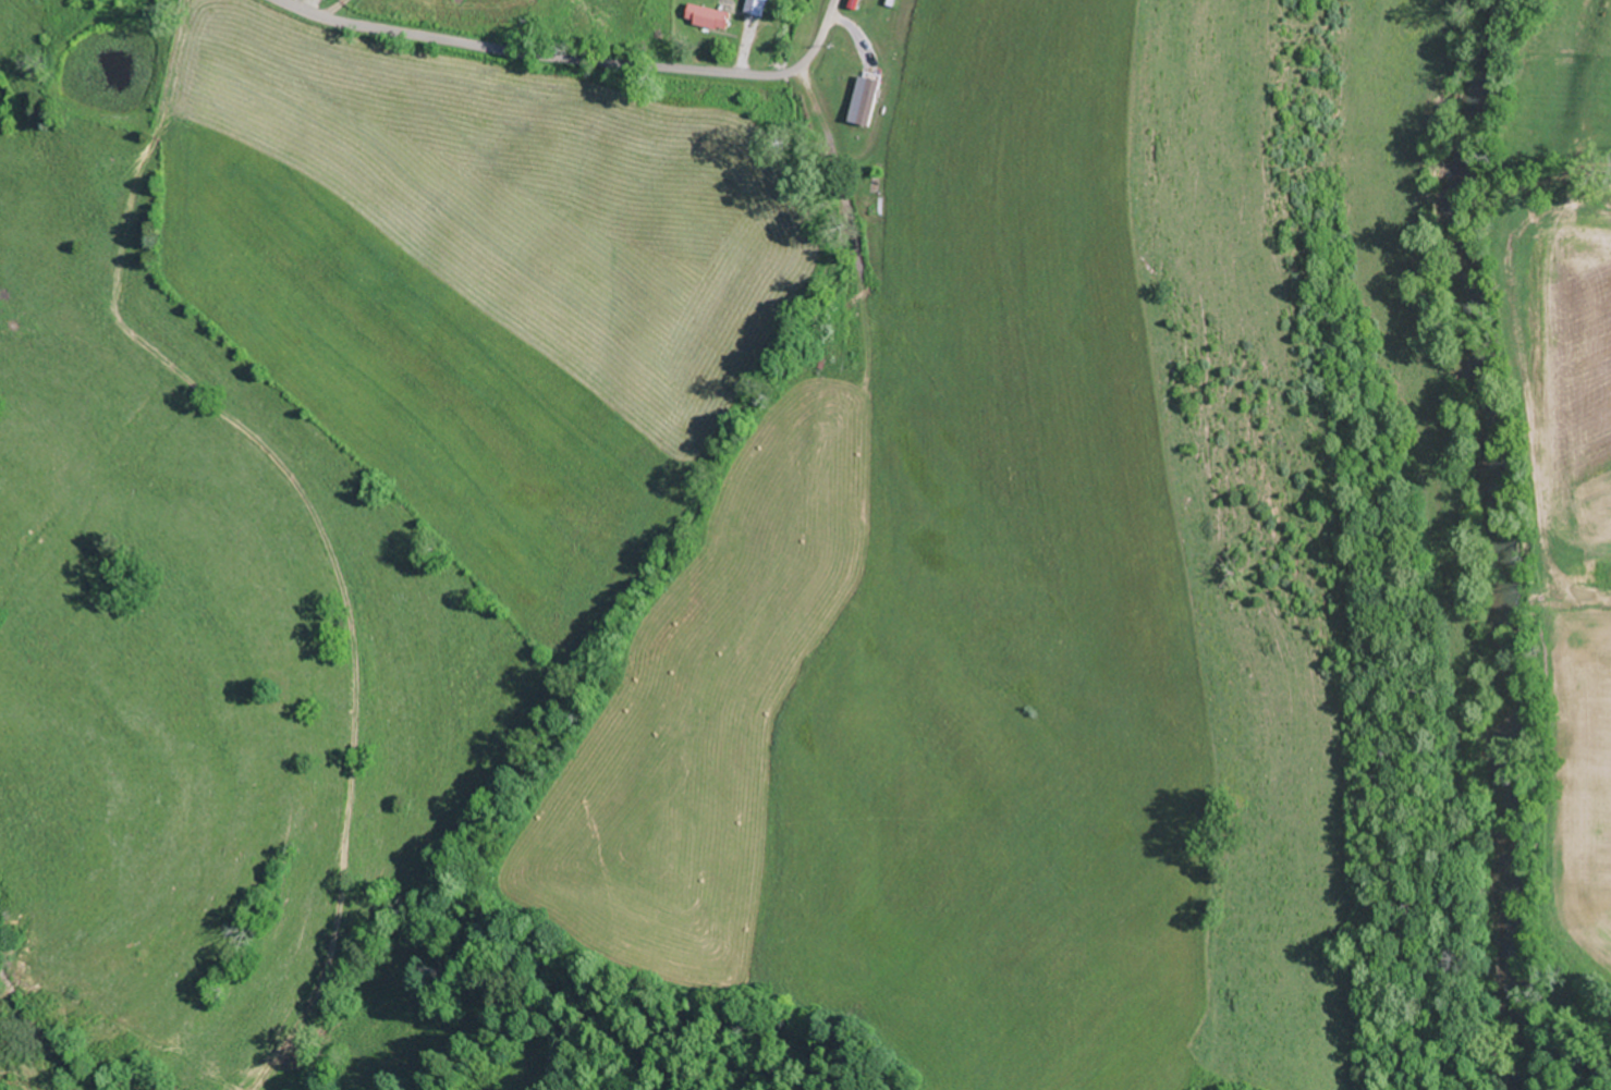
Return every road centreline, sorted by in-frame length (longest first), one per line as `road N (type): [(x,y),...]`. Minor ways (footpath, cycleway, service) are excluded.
road 1 (residential): [(283,0),(362,25),(581,60),(771,74),(808,58)]

